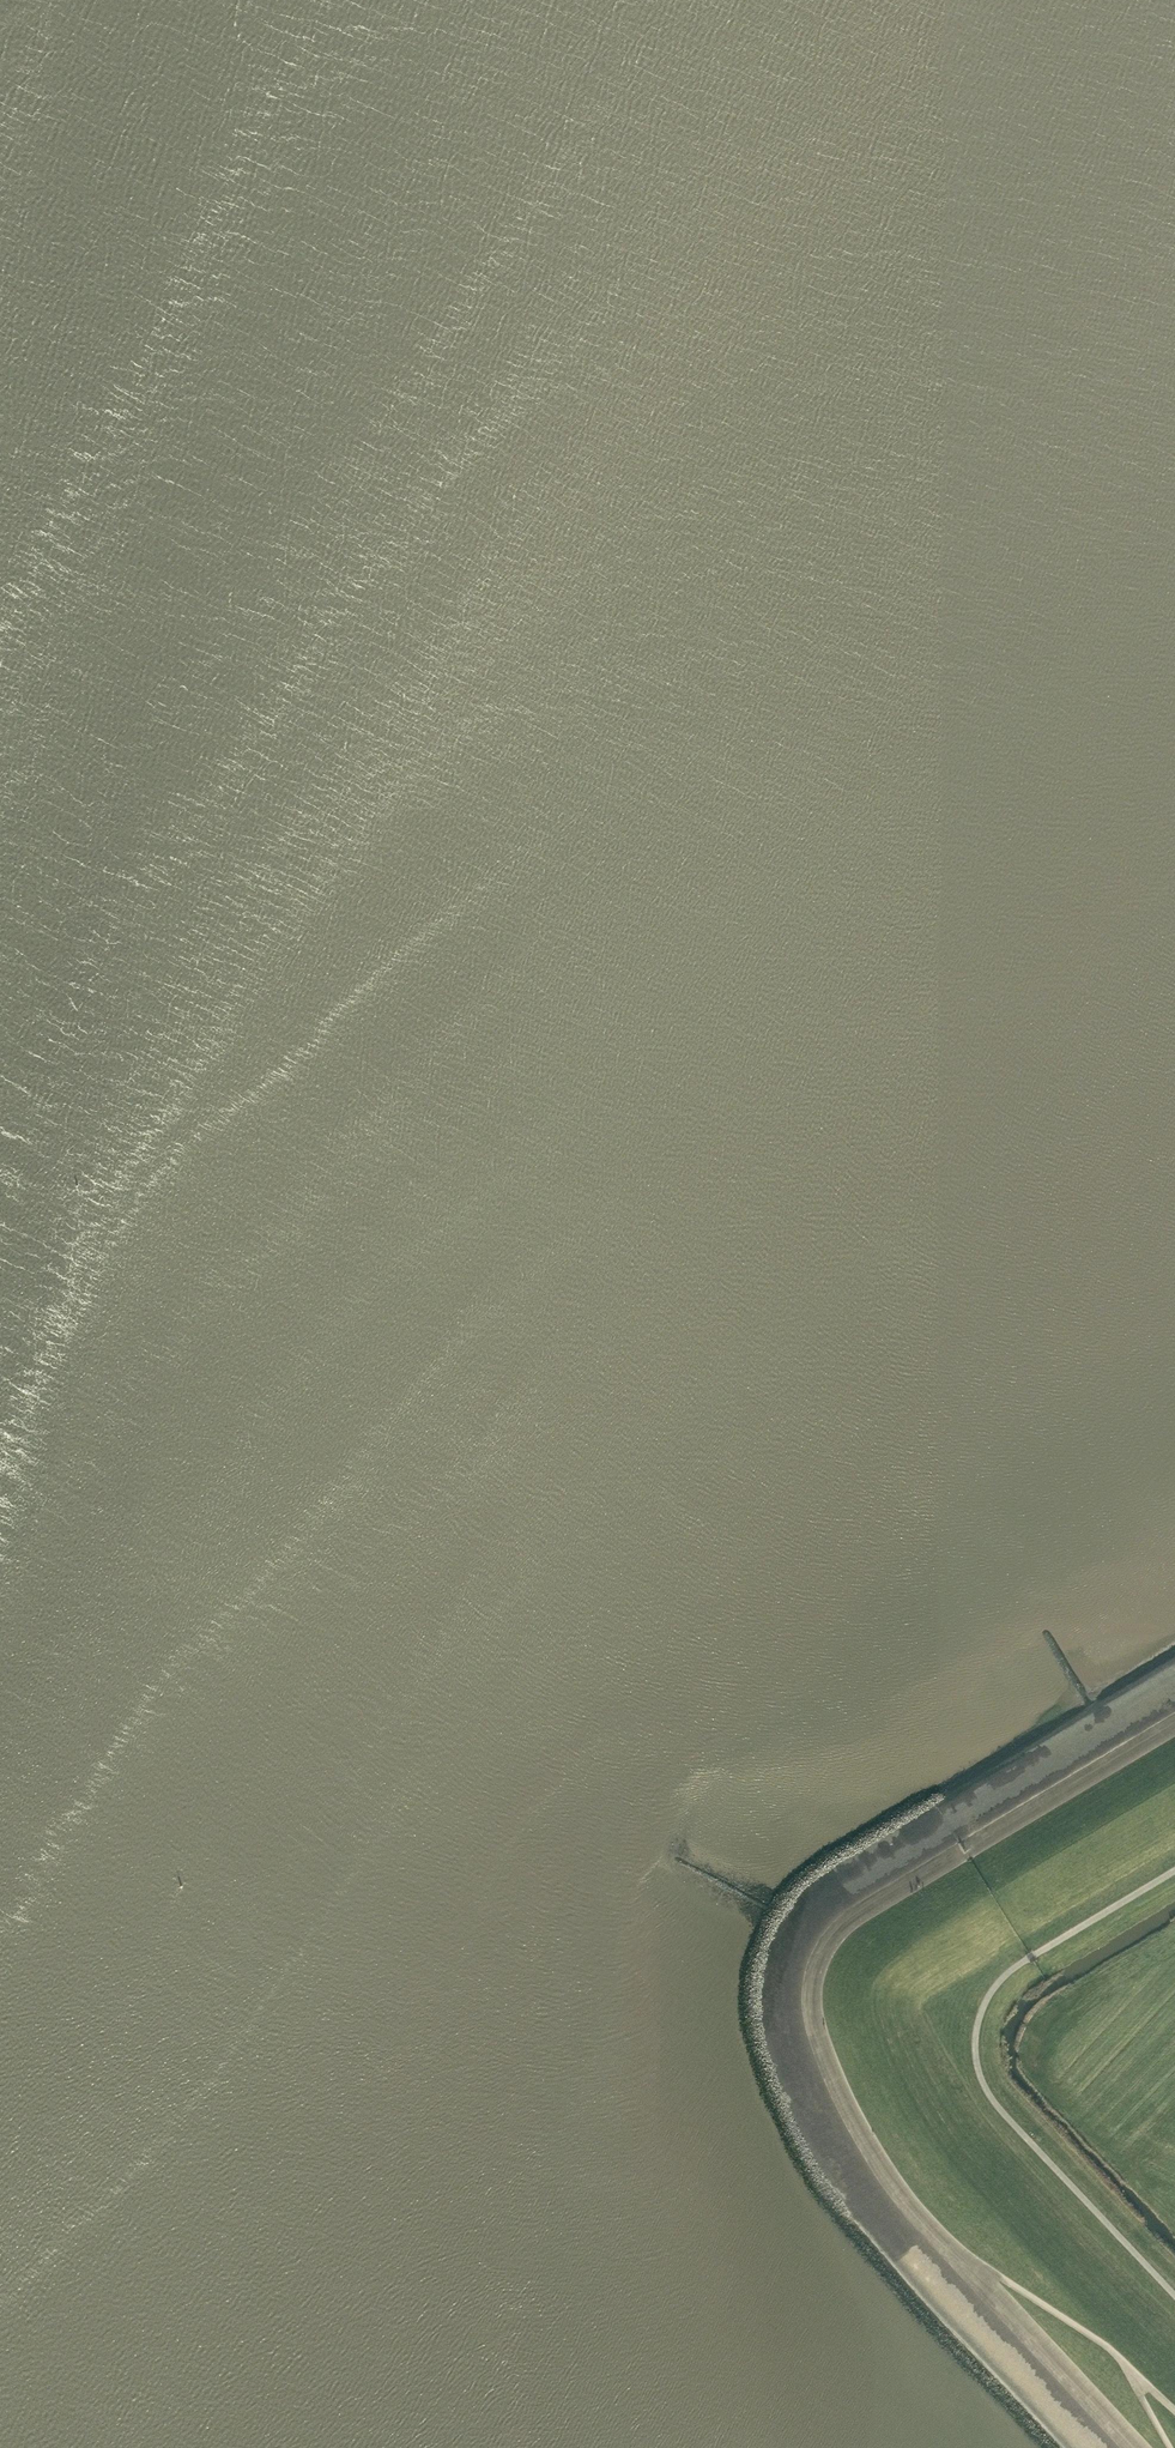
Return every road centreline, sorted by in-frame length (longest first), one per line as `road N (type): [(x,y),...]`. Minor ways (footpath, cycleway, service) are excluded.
road 1 (unclassified): [(1174,2298),(987,2094),(976,2048),(997,1983),(1174,1873)]

